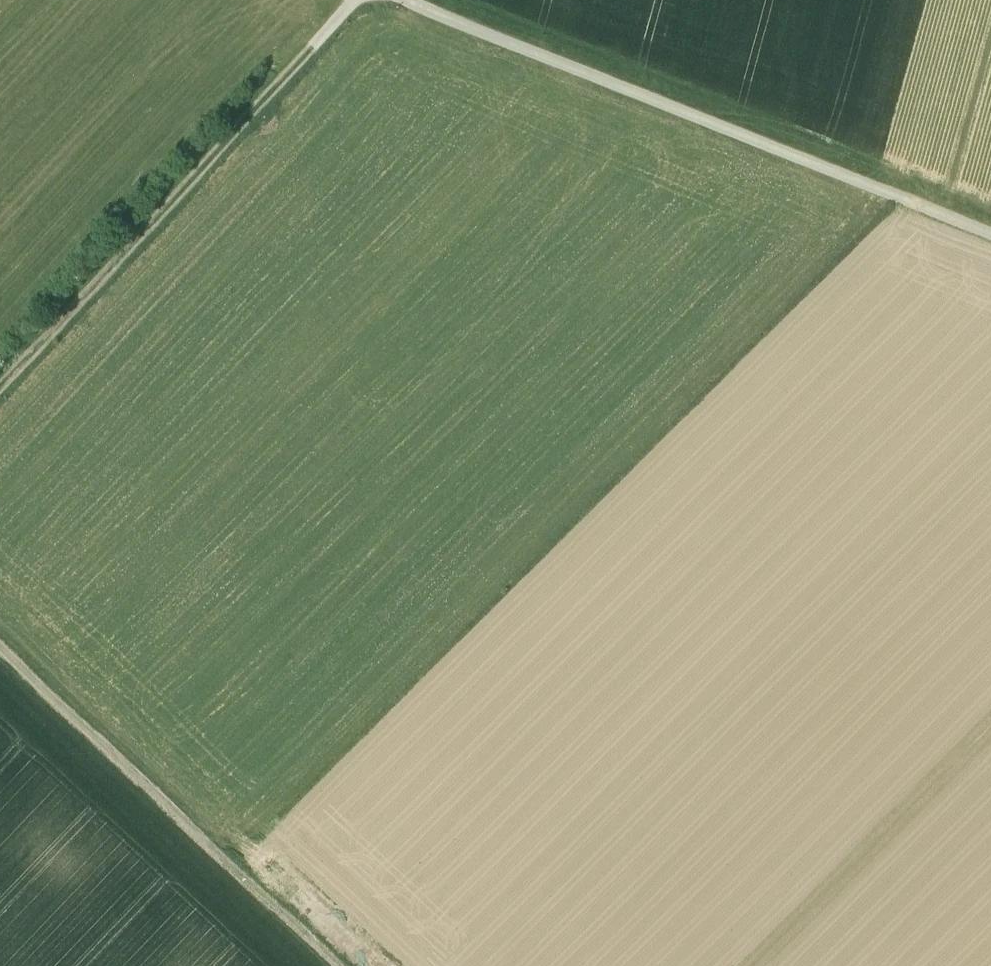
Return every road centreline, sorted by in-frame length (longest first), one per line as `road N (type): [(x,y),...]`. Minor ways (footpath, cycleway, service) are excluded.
road 1 (track): [(407,0),(990,232)]
road 2 (track): [(354,0),(0,387)]
road 3 (track): [(0,645),(339,965)]

